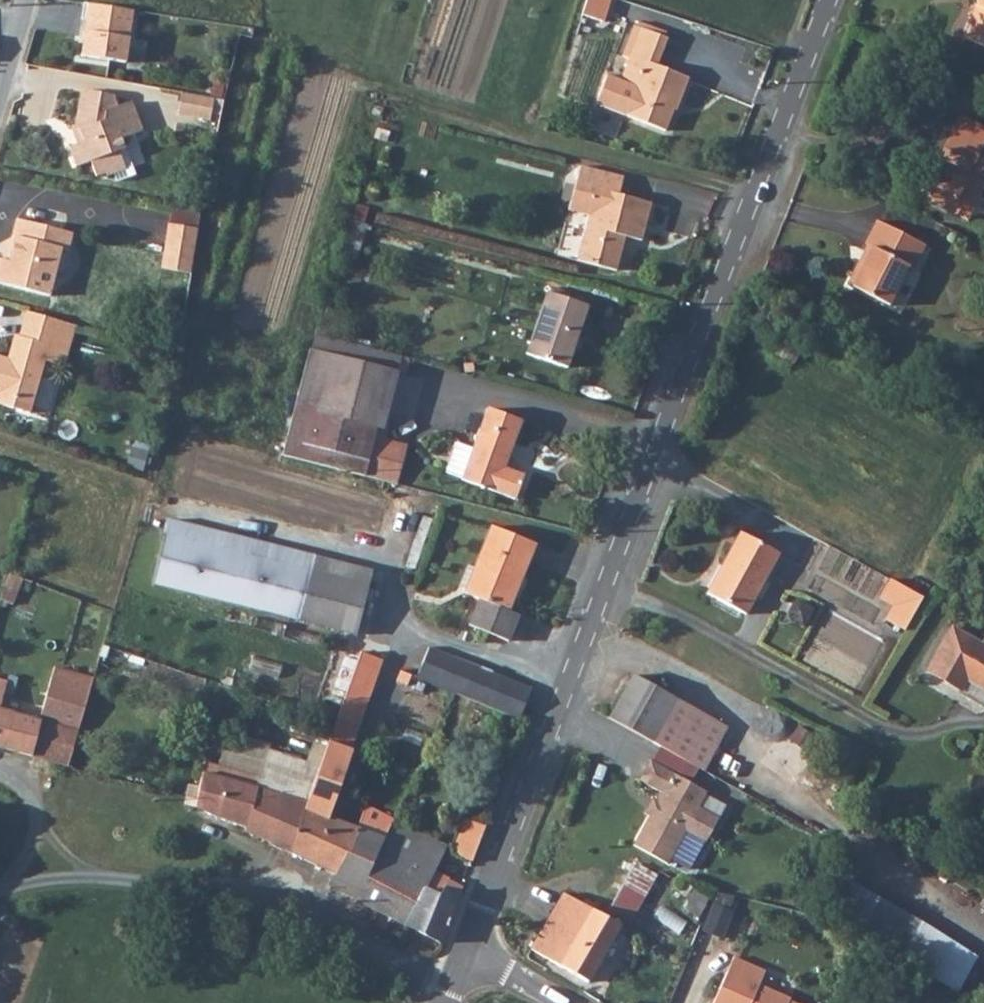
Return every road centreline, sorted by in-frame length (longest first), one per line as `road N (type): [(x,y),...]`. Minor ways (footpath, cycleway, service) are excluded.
road 1 (tertiary): [(605,585),(831,0)]
road 2 (residential): [(605,585),(775,666),(876,727),(904,734),(970,723)]
road 3 (tertiary): [(464,955),(605,585)]
road 4 (residential): [(406,965),(248,898),(97,878)]
road 5 (residential): [(0,780),(26,795),(62,854),(97,878)]

